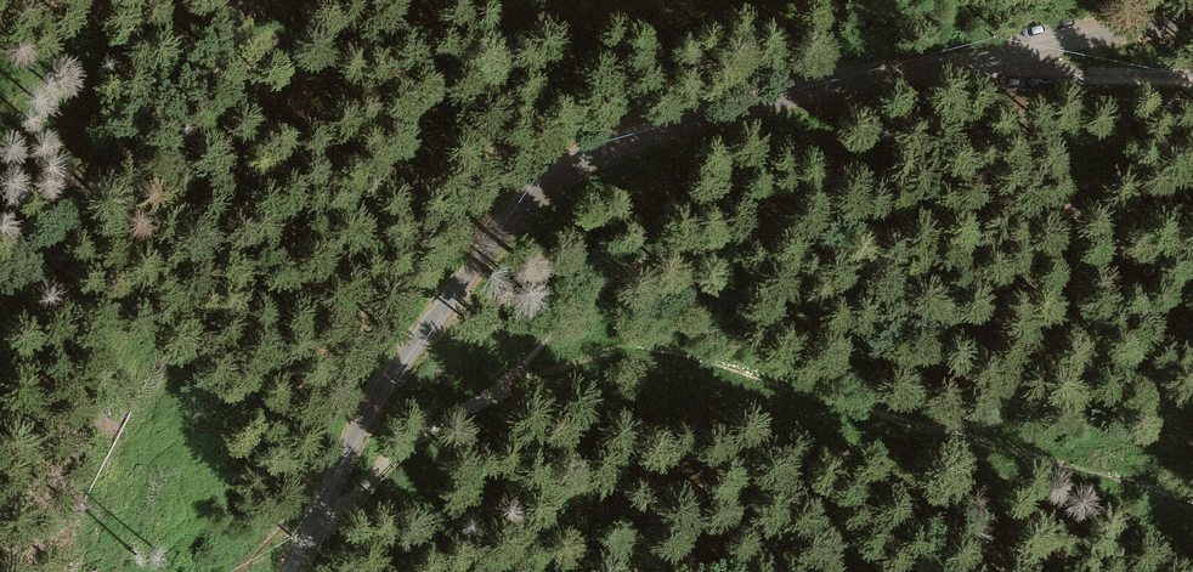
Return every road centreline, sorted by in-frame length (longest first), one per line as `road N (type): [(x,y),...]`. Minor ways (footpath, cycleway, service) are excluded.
road 1 (unclassified): [(1192,19),(1021,39),(786,96),(561,166),(432,309),(291,571)]
road 2 (track): [(1192,185),(1128,181),(667,246),(596,281),(520,360)]
road 3 (track): [(1192,502),(726,357),(647,346),(520,360)]
road 4 (unclassified): [(0,287),(239,0)]
road 5 (track): [(520,360),(408,437),(362,446)]
road 6 (track): [(1192,74),(1101,66),(1021,39)]

